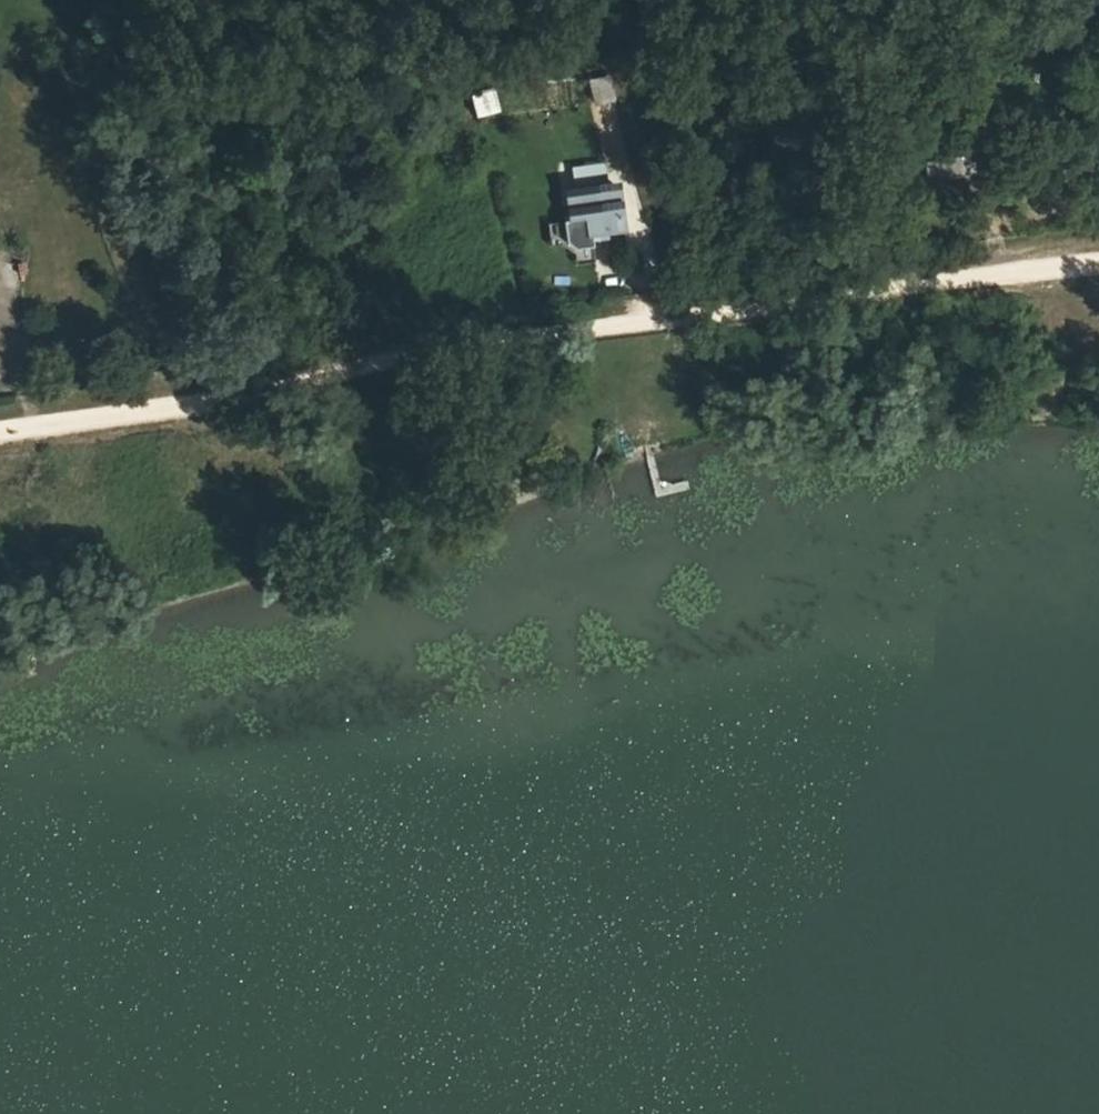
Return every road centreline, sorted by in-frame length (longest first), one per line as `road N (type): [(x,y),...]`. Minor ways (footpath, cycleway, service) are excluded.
road 1 (track): [(0,438),(141,419),(414,362),(1098,272)]

